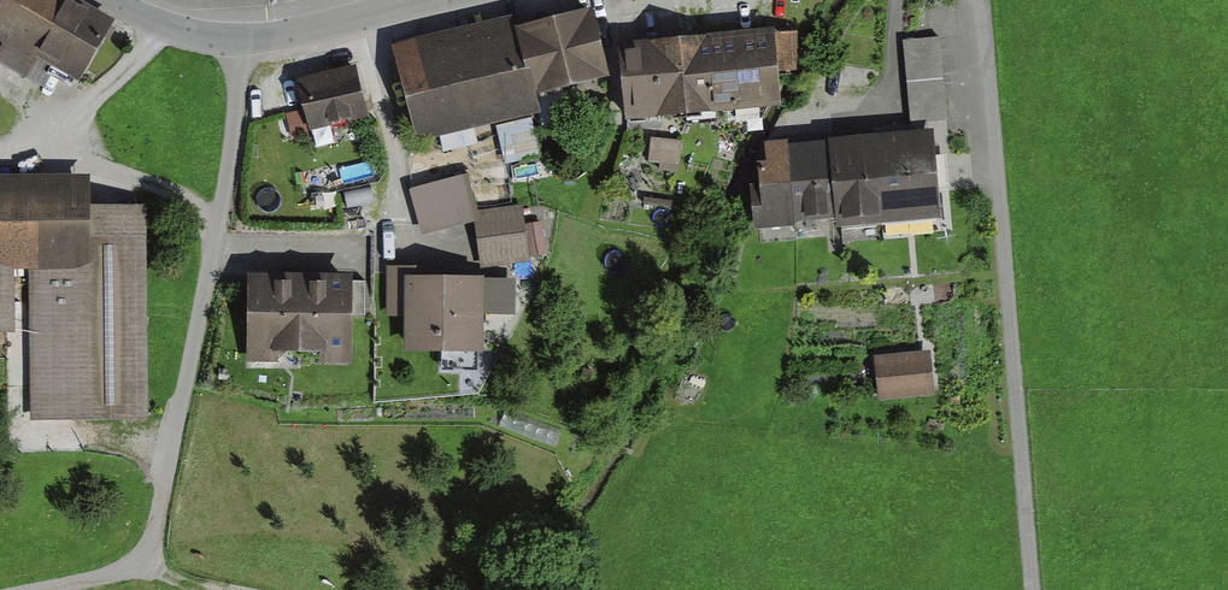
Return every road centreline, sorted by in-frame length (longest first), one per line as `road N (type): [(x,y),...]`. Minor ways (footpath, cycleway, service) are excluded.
road 1 (residential): [(239,42),(220,222),(154,531),(141,559)]
road 2 (track): [(992,171),(1034,589)]
road 3 (tertiary): [(429,0),(239,42)]
road 4 (residential): [(979,0),(992,171)]
road 5 (tertiary): [(114,0),(197,37),(239,42)]

